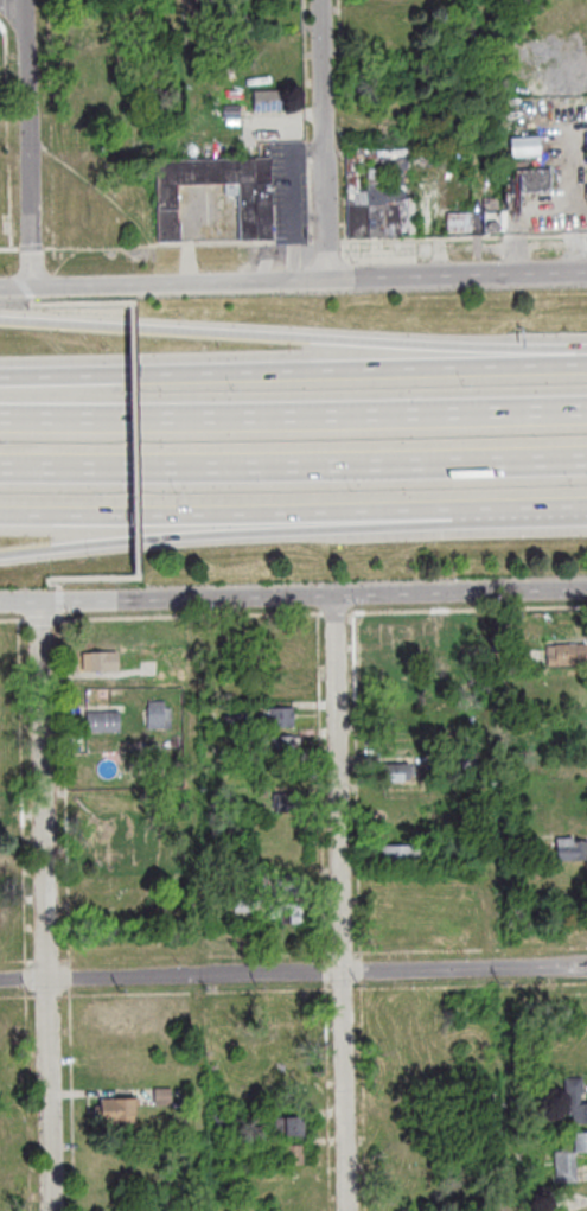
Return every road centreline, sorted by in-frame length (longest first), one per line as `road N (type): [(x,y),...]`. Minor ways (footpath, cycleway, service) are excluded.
road 1 (residential): [(347,1210),(336,597)]
road 2 (residential): [(50,1210),(38,601)]
road 3 (motorway): [(586,346),(0,322)]
road 4 (motorway): [(586,363),(0,378)]
road 5 (residential): [(586,966),(0,981)]
road 6 (motorway): [(586,409),(0,417)]
road 7 (motorway): [(0,468),(586,461)]
road 8 (secondary): [(38,601),(586,589)]
road 9 (motorway): [(0,555),(536,514)]
road 10 (motorway): [(0,516),(536,514)]
road 11 (secondary): [(328,278),(0,286)]
road 12 (residential): [(31,285),(23,0)]
road 13 (residential): [(328,278),(321,0)]
road 14 (secondary): [(586,273),(328,278)]

